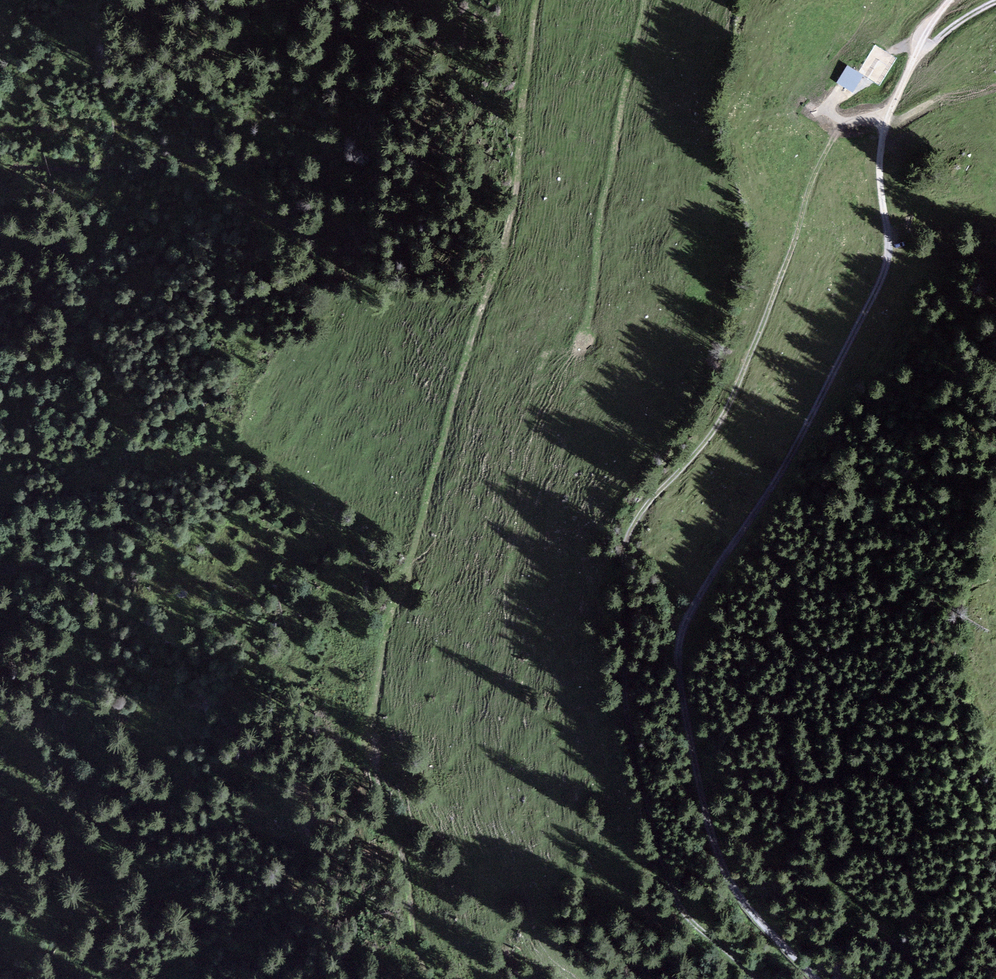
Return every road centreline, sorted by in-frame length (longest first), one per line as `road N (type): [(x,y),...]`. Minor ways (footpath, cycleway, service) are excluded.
road 1 (track): [(534,0),(517,204),(505,261),(472,323),(381,663),(374,735),(410,861),(426,978)]
road 2 (track): [(879,128),(853,122),(828,143),(728,397),(611,584),(612,639),(661,869),(684,922),(755,978)]
road 3 (track): [(811,978),(717,853),(689,741),(687,679),(703,603),(880,290),(895,223),(879,128)]
road 4 (track): [(0,549),(90,844),(115,909),(158,978)]
road 5 (track): [(87,0),(99,77),(114,101),(109,175),(66,231),(38,331),(0,403)]
road 6 (track): [(948,0),(927,23),(879,128)]

